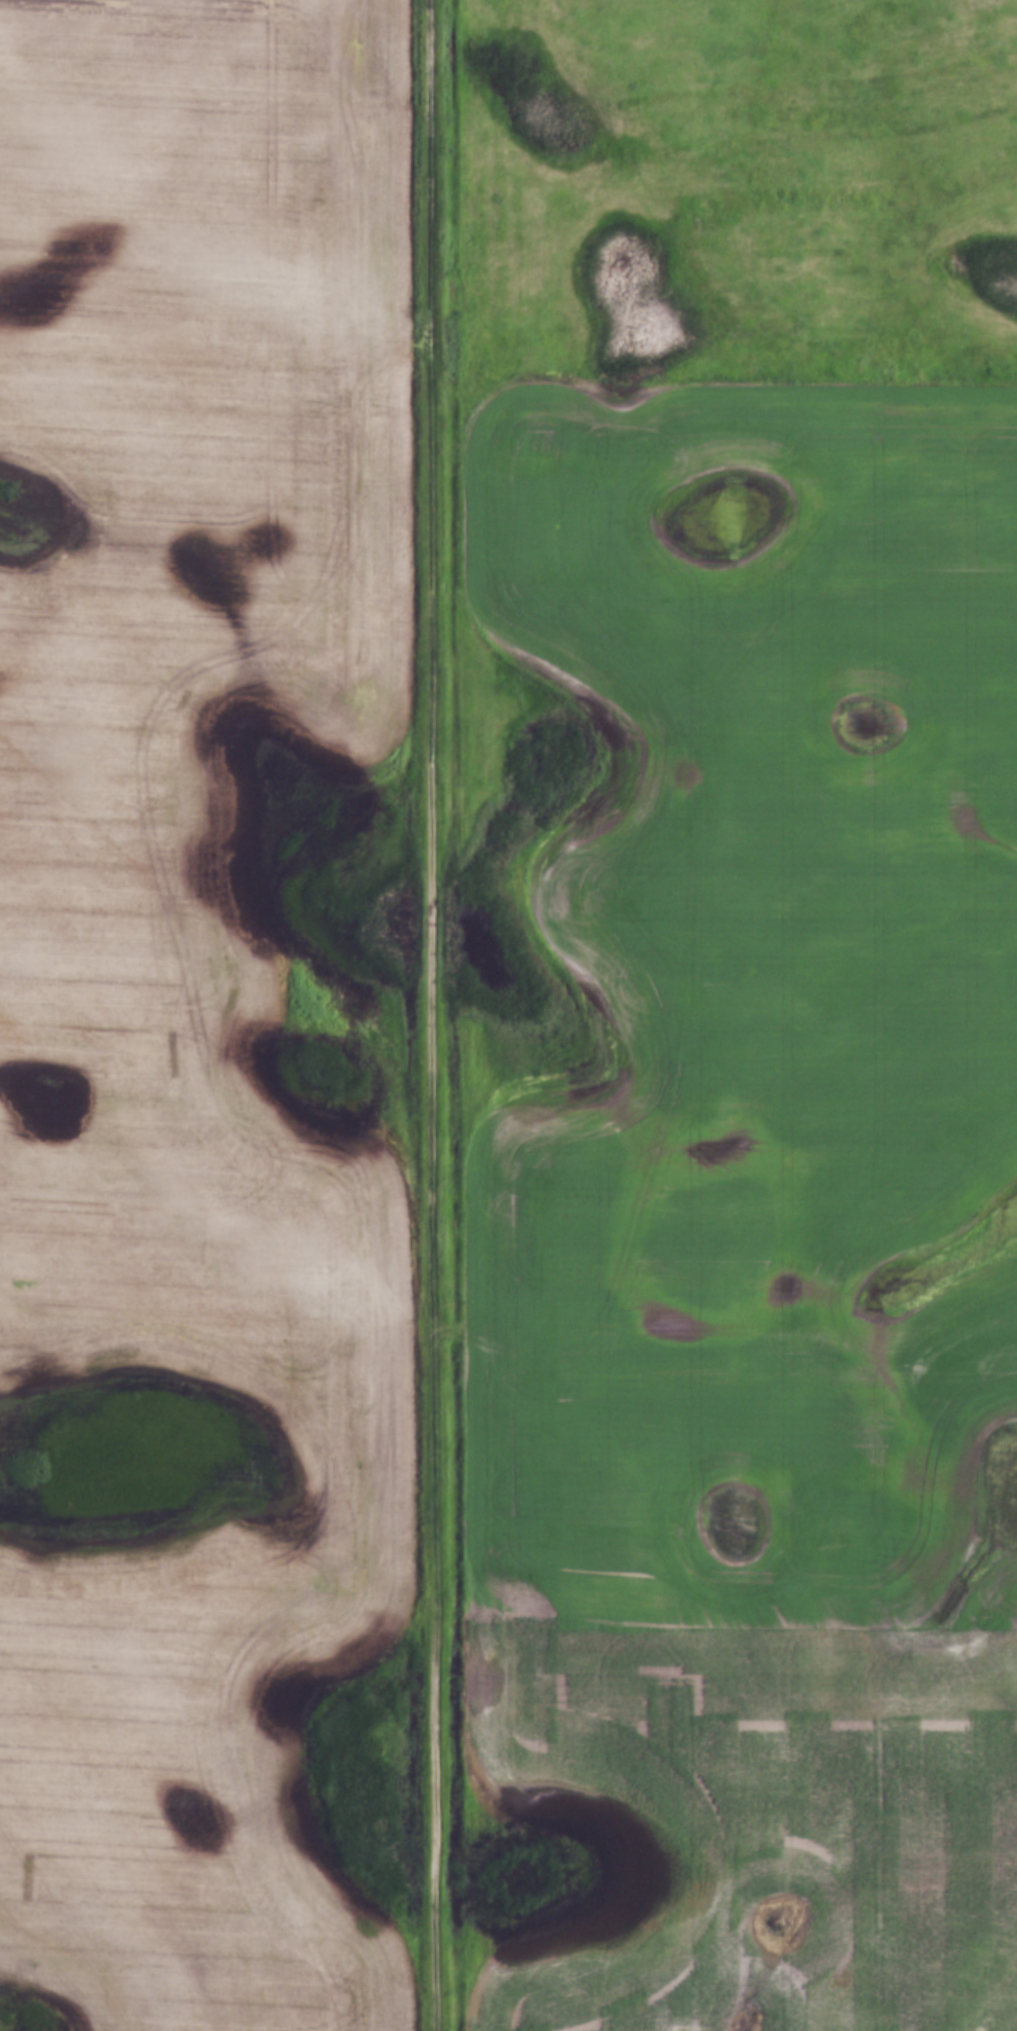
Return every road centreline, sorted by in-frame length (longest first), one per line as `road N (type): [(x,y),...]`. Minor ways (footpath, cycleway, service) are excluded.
road 1 (track): [(432,2030),(427,0)]

